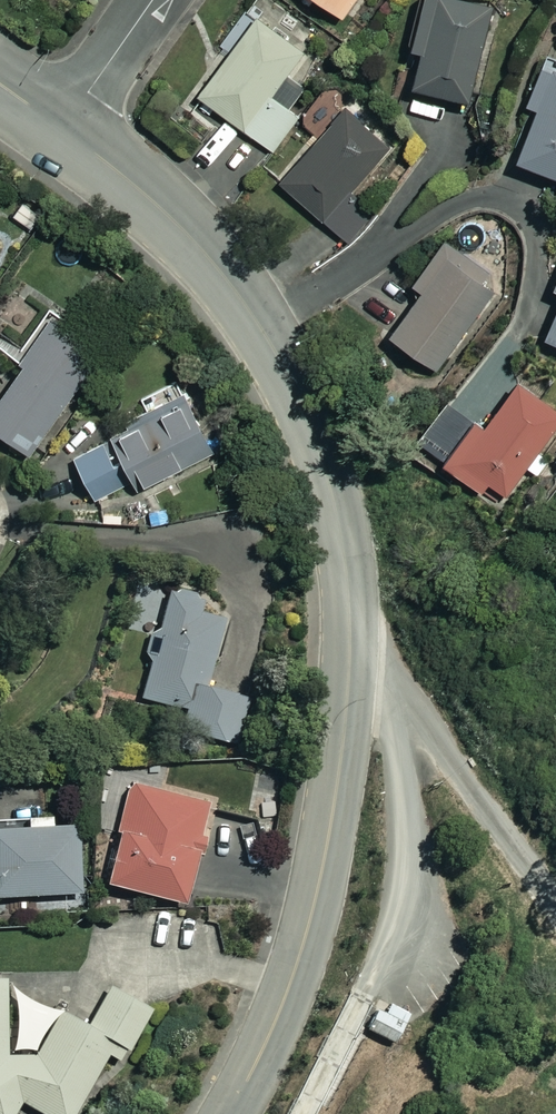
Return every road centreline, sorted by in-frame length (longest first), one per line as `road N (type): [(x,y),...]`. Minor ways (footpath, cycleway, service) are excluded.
road 1 (tertiary): [(227,1113),(303,946),(340,769),(350,632),(338,521),(311,426),(252,315)]
road 2 (residential): [(252,315),(421,216),(497,198),(522,219),(539,262),(535,294)]
road 3 (tertiary): [(252,315),(190,237),(64,128)]
road 4 (residential): [(64,128),(151,0)]

